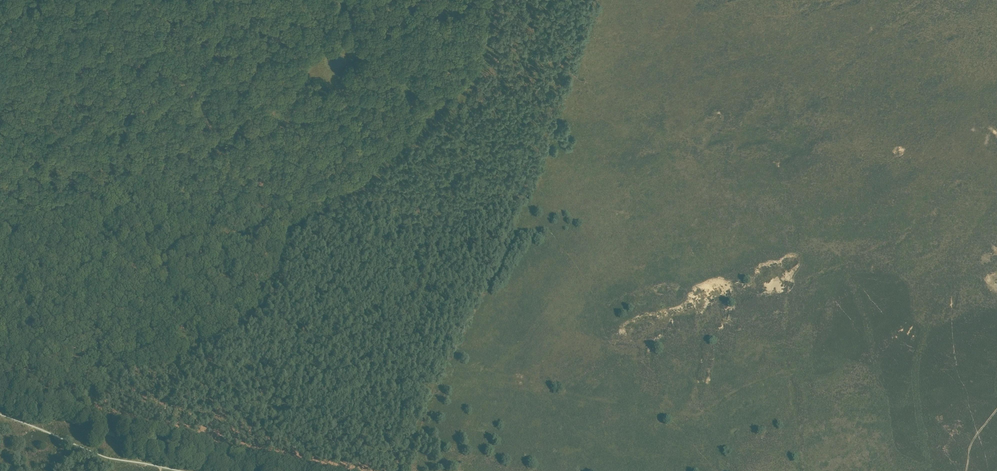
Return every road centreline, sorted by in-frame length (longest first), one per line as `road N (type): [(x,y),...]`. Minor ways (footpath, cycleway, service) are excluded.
road 1 (track): [(493,0),(489,37),(465,94),(293,242),(242,331),(193,355)]
road 2 (track): [(0,395),(156,448)]

